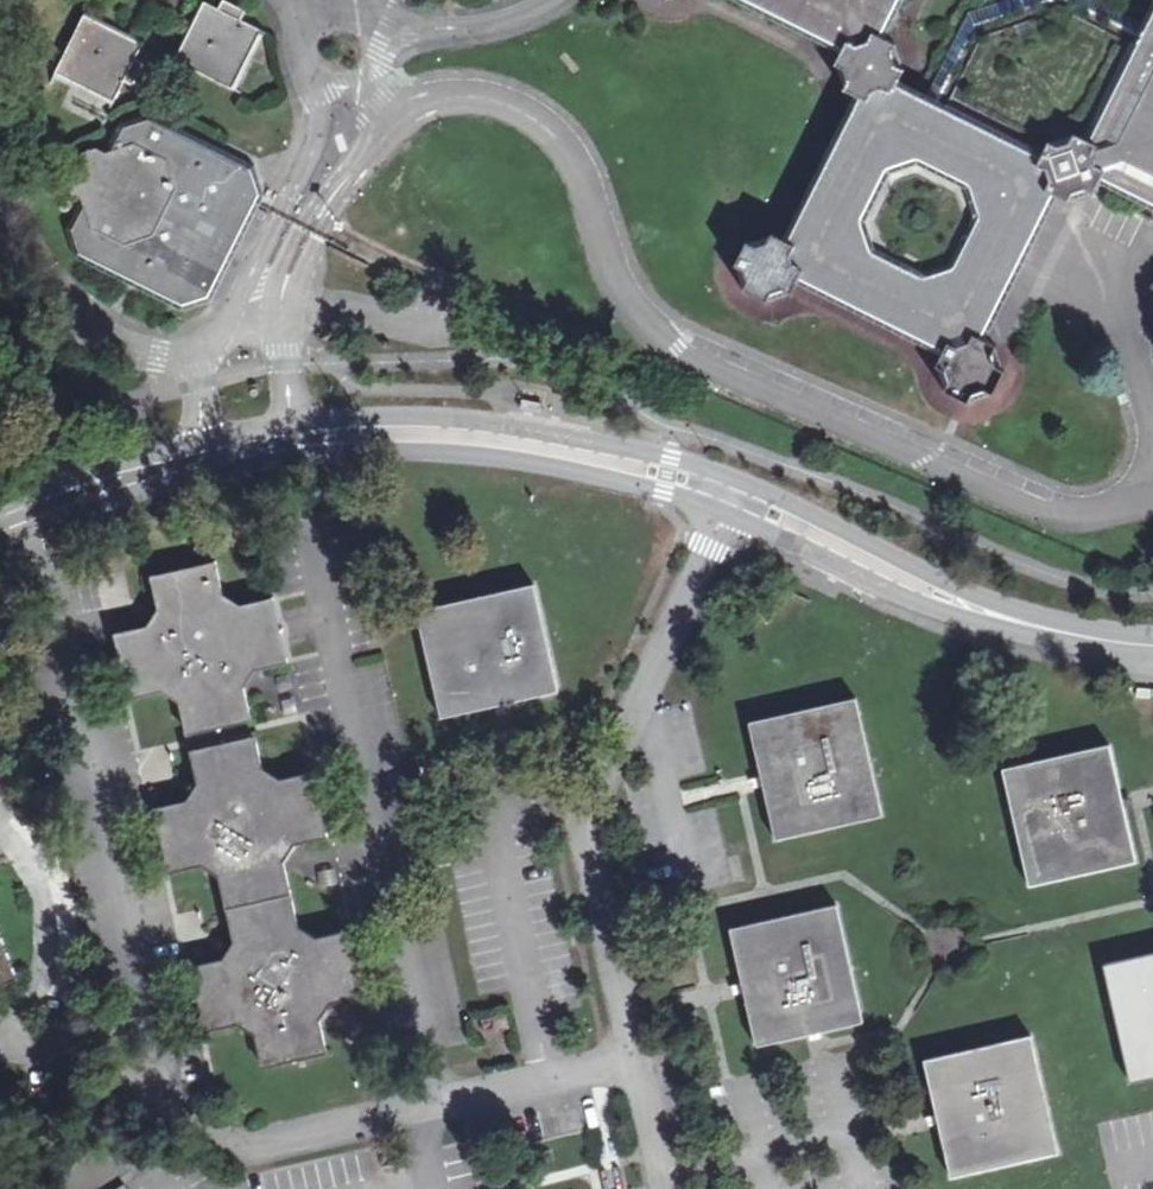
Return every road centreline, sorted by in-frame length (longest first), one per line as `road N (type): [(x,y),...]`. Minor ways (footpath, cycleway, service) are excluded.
road 1 (unclassified): [(636,1057),(261,1142),(209,1136),(168,1099),(142,1048),(41,536)]
road 2 (secondary): [(733,479),(547,438),(429,423),(294,422),(200,441),(35,508)]
road 3 (secondary): [(41,536),(205,480),(300,459),(500,461),(718,511)]
road 4 (unclassified): [(718,511),(590,819),(636,1057)]
road 5 (secondary): [(718,511),(940,618),(997,620)]
road 6 (secondary): [(997,620),(962,586),(733,479)]
road 7 (secondary): [(997,620),(1072,642),(1152,650)]
road 8 (unclassified): [(636,1057),(661,1188)]

